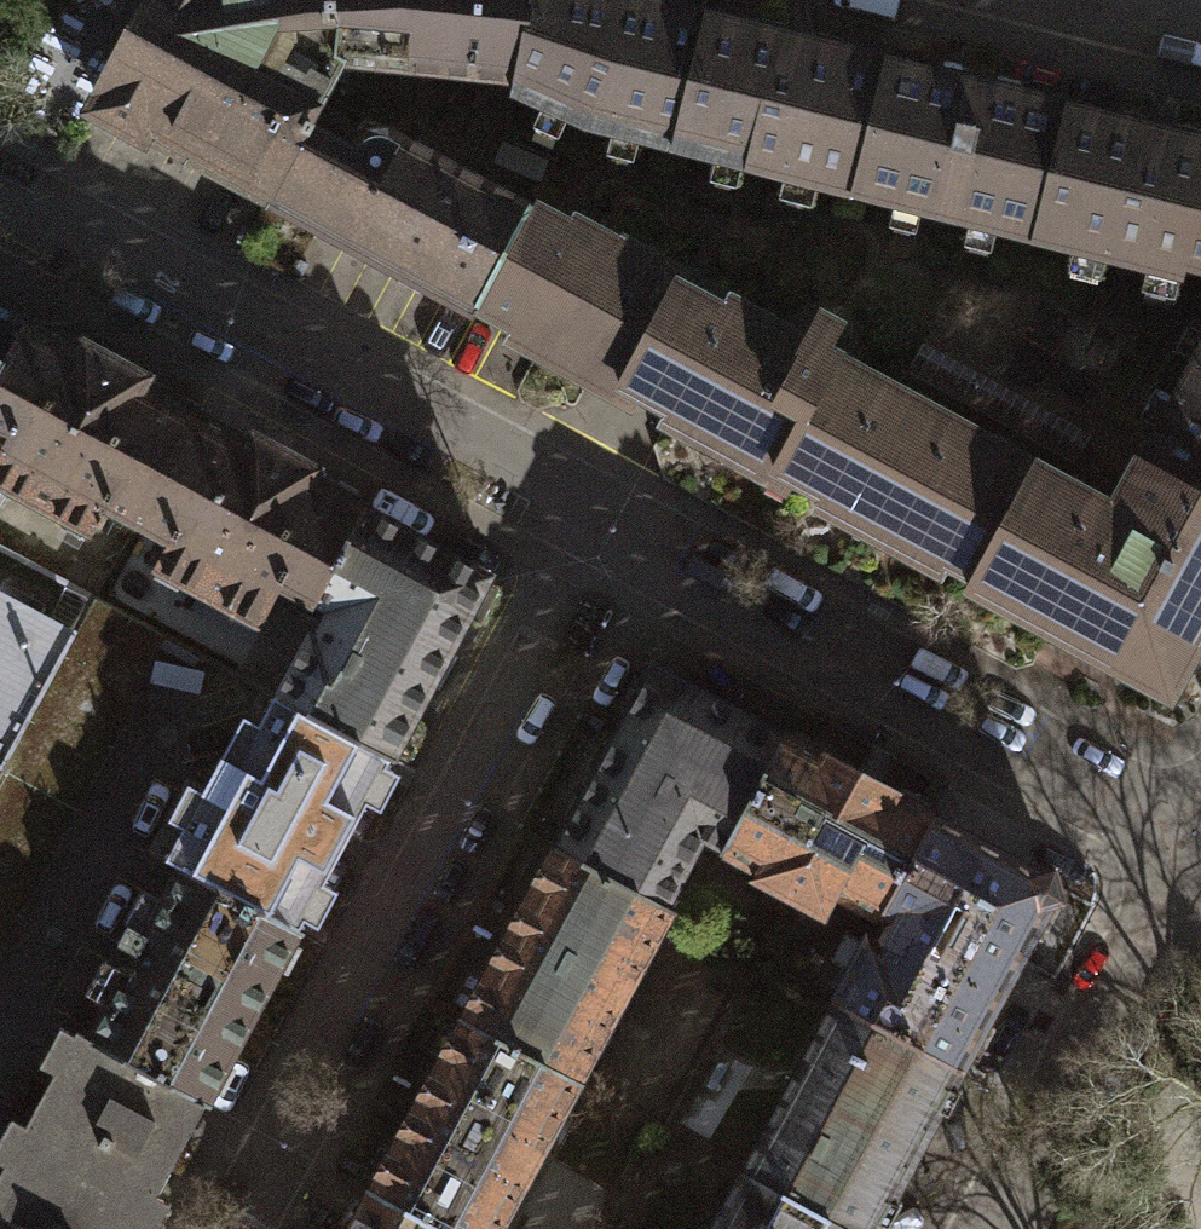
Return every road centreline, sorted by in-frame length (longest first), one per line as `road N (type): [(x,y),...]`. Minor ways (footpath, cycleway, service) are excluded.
road 1 (residential): [(604,528),(270,1160),(251,1228)]
road 2 (residential): [(604,528),(647,569),(1023,777),(1115,805),(1189,843)]
road 3 (residential): [(44,226),(604,528)]
road 4 (residential): [(1189,843),(982,1228)]

